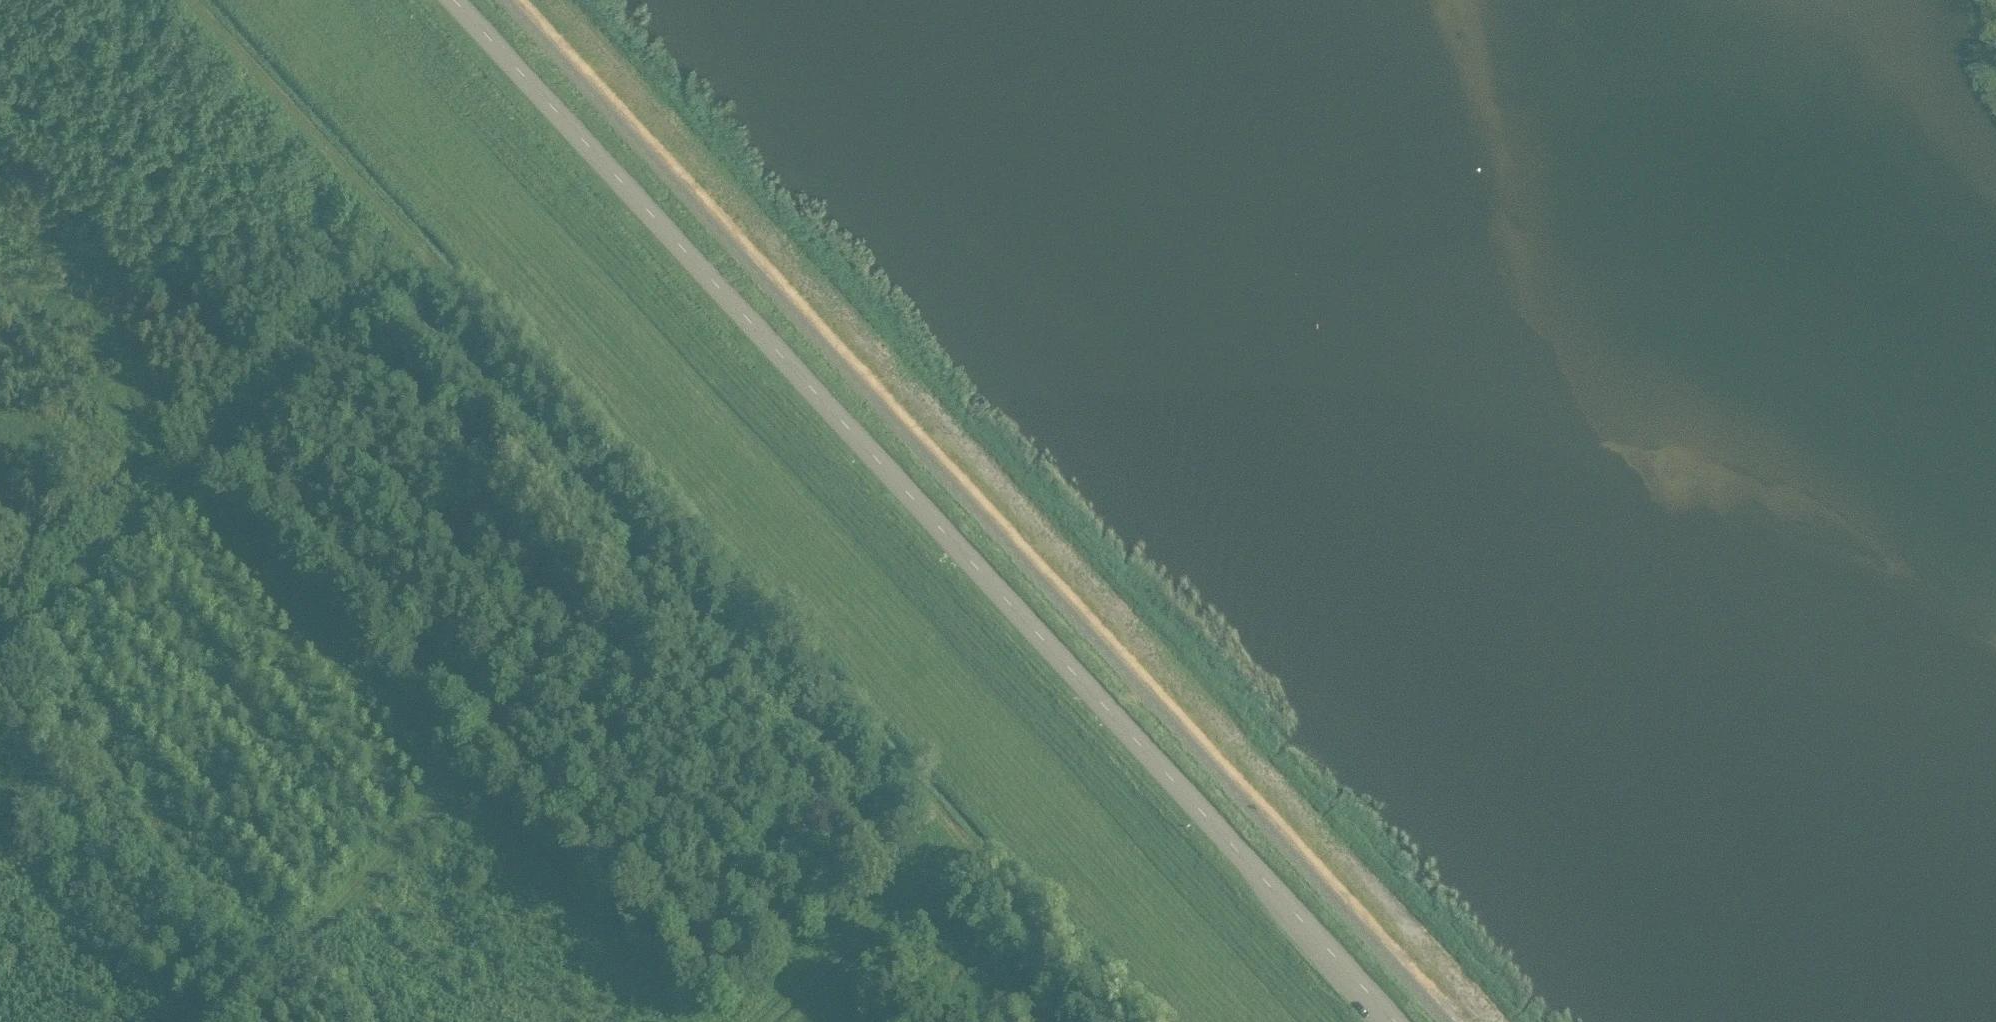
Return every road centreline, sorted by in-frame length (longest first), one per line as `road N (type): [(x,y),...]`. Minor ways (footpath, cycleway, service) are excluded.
road 1 (tertiary): [(455,0),(1395,1021)]

